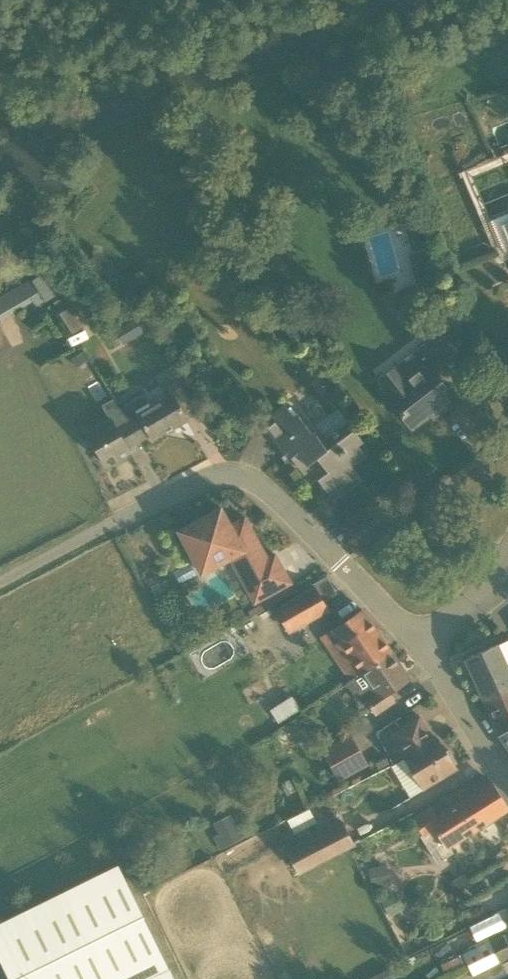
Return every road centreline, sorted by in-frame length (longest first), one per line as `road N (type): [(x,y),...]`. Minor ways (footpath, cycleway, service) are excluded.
road 1 (residential): [(109,525),(202,478),(251,477),(422,640)]
road 2 (residential): [(507,784),(422,640)]
road 3 (unclassified): [(0,584),(109,525)]

